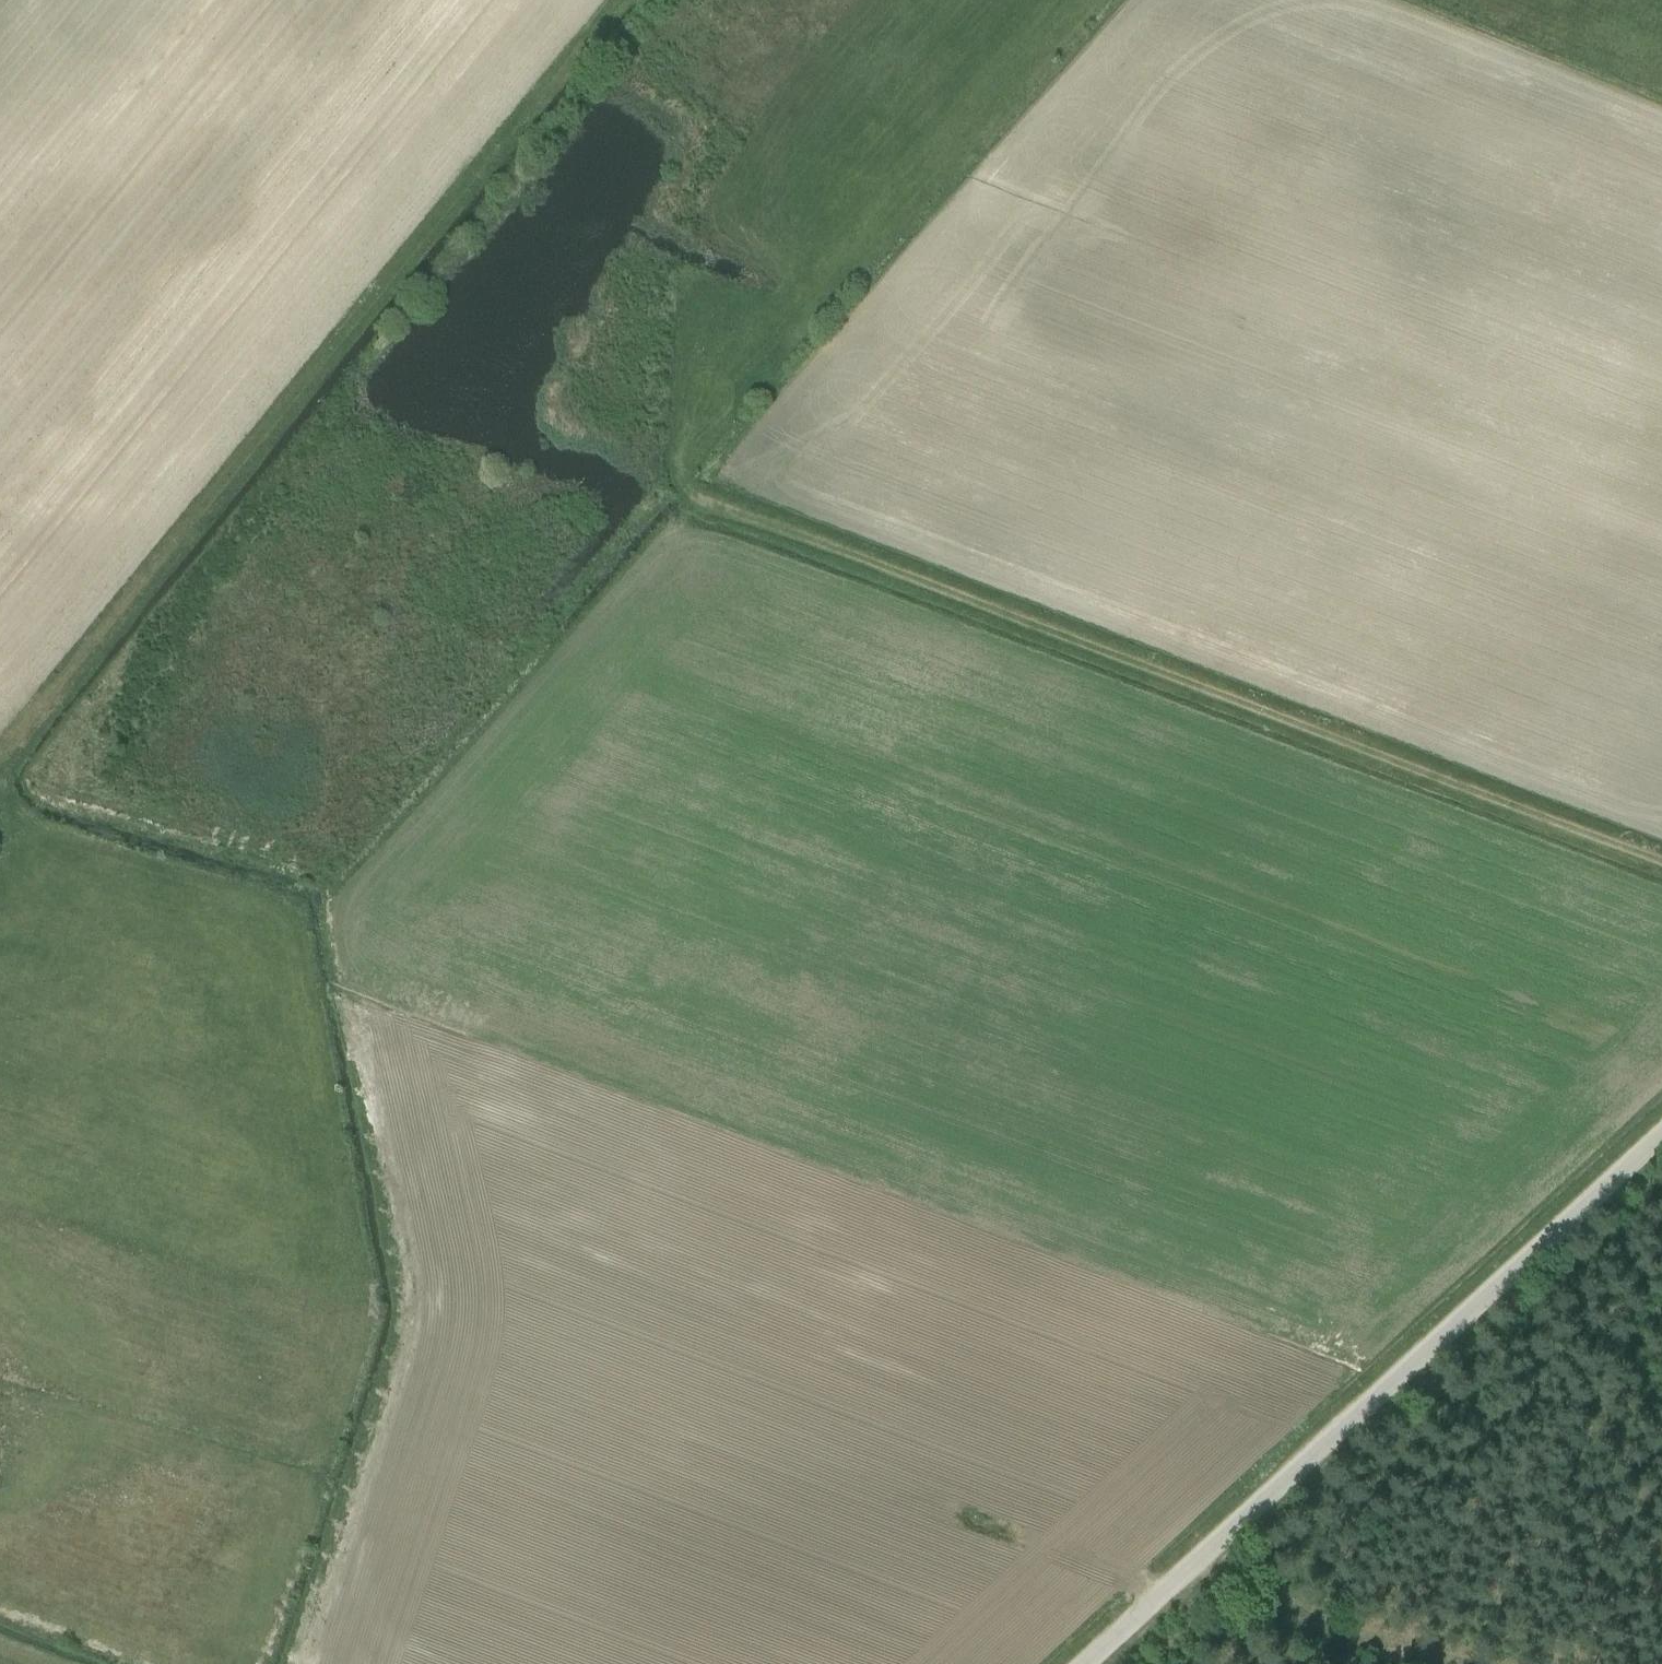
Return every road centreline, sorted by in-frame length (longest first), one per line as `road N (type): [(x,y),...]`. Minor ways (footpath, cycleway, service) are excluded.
road 1 (track): [(1661,854),(699,499)]
road 2 (unclassified): [(1085,1663),(1661,1139)]
road 3 (track): [(1188,1571),(1466,1663)]

